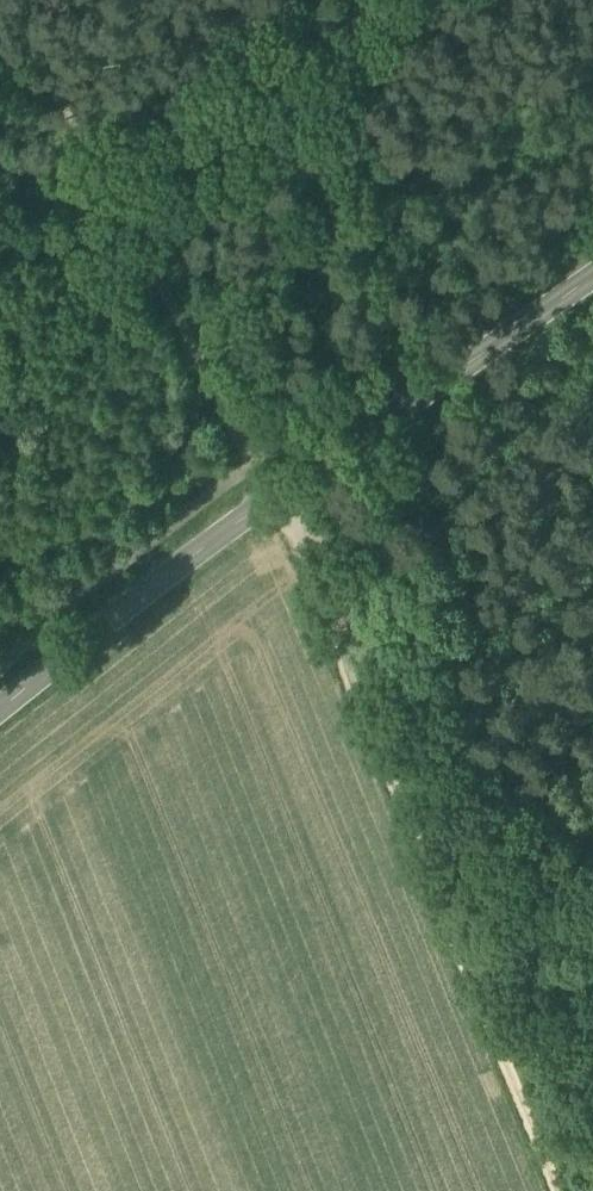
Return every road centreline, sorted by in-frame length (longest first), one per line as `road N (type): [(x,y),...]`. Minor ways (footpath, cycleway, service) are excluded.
road 1 (track): [(559,1190),(272,494),(4,0)]
road 2 (tertiary): [(0,705),(272,494),(592,274)]
road 3 (track): [(322,608),(375,621),(592,899)]

